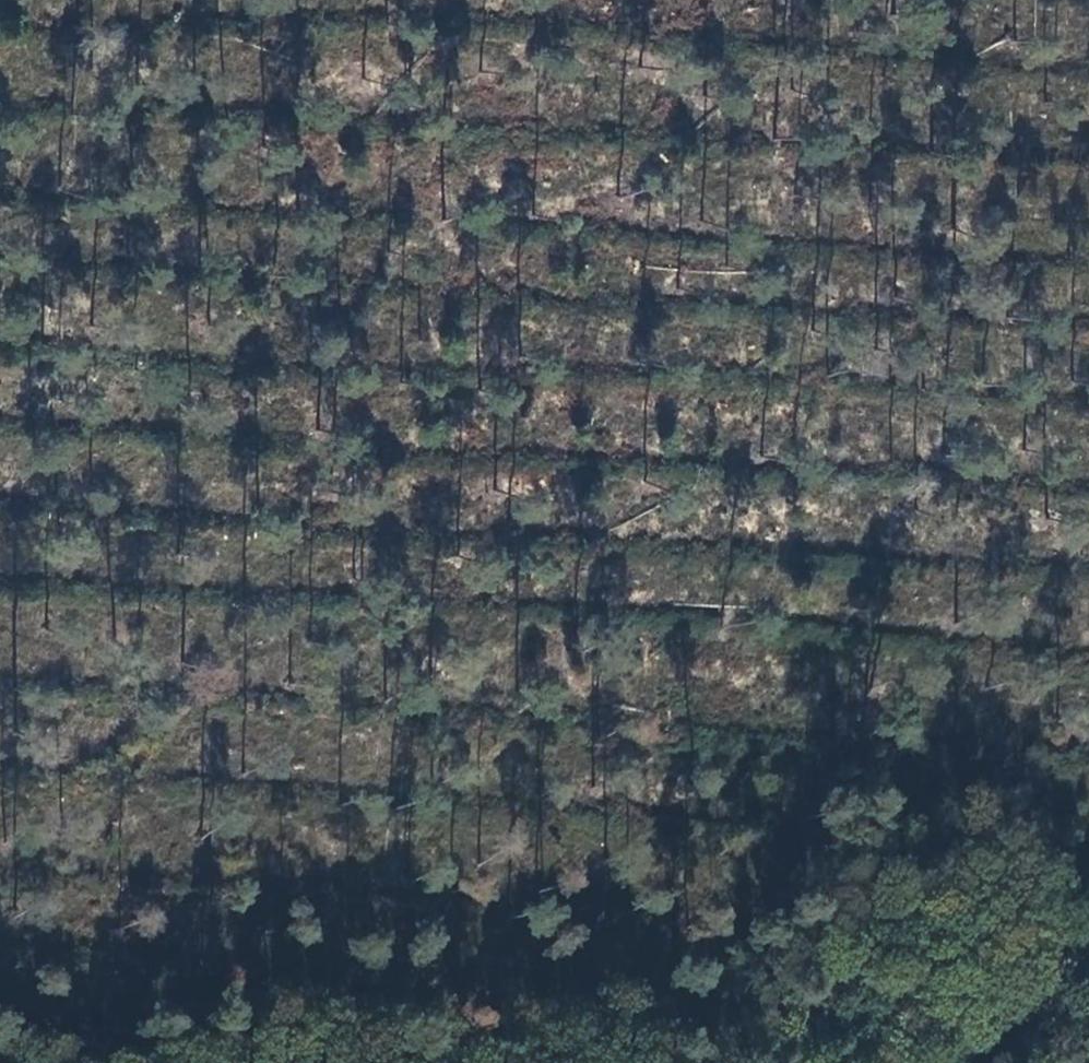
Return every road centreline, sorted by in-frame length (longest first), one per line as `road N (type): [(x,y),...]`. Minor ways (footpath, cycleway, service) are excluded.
road 1 (track): [(958,1062),(1088,929)]

